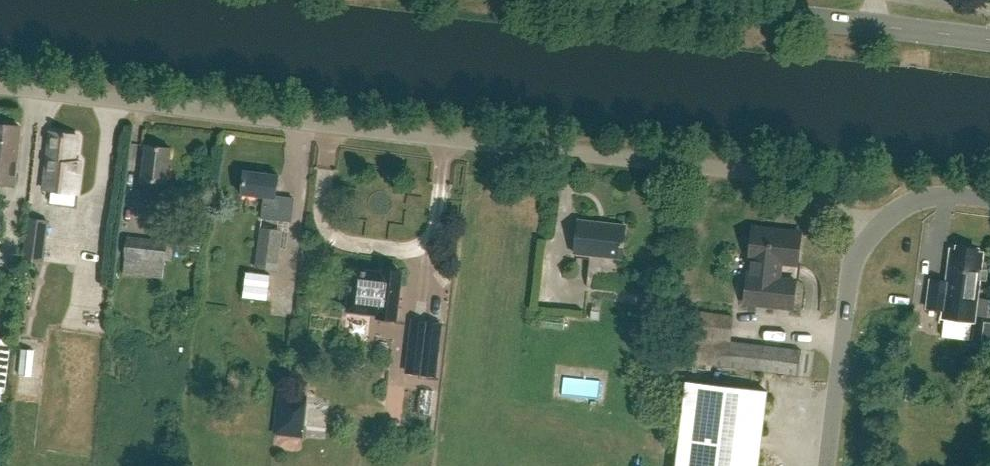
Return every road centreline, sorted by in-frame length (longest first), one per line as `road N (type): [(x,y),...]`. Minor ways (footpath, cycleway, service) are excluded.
road 1 (unclassified): [(866,240),(791,180),(0,86)]
road 2 (tertiary): [(989,40),(631,0)]
road 3 (unclassified): [(827,465),(851,276),(866,240)]
road 4 (unclassified): [(989,196),(911,201),(866,240)]

